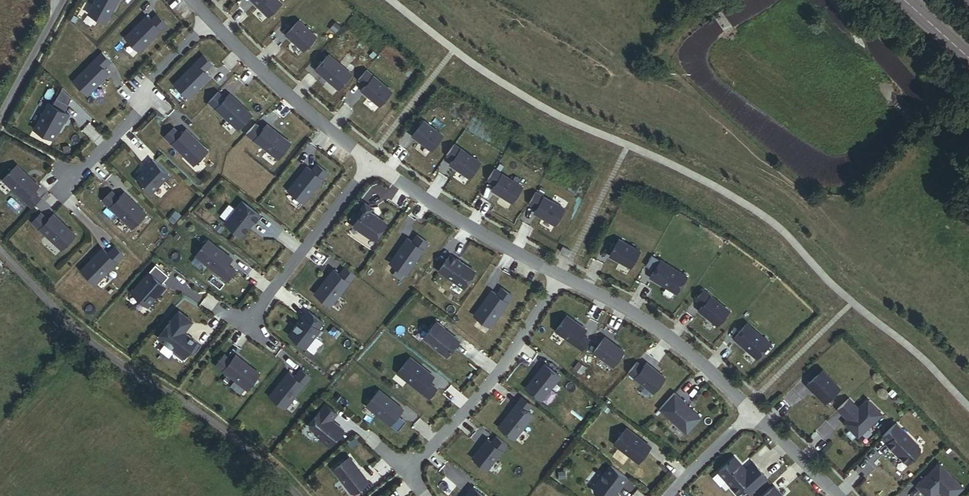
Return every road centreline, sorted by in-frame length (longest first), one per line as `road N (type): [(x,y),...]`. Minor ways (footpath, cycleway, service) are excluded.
road 1 (track): [(968,407),(911,348),(838,292),(770,219),(560,115),(470,62),(393,0)]
road 2 (residential): [(298,495),(239,442),(77,333),(0,251)]
road 3 (residential): [(560,274),(502,368),(407,471)]
road 4 (residential): [(560,274),(675,340),(752,411)]
road 5 (residential): [(208,18),(151,76),(148,103),(60,188)]
road 6 (residential): [(370,163),(560,274)]
road 7 (residential): [(208,18),(370,163)]
road 8 (residential): [(370,163),(244,327)]
road 9 (residential): [(752,411),(838,495)]

